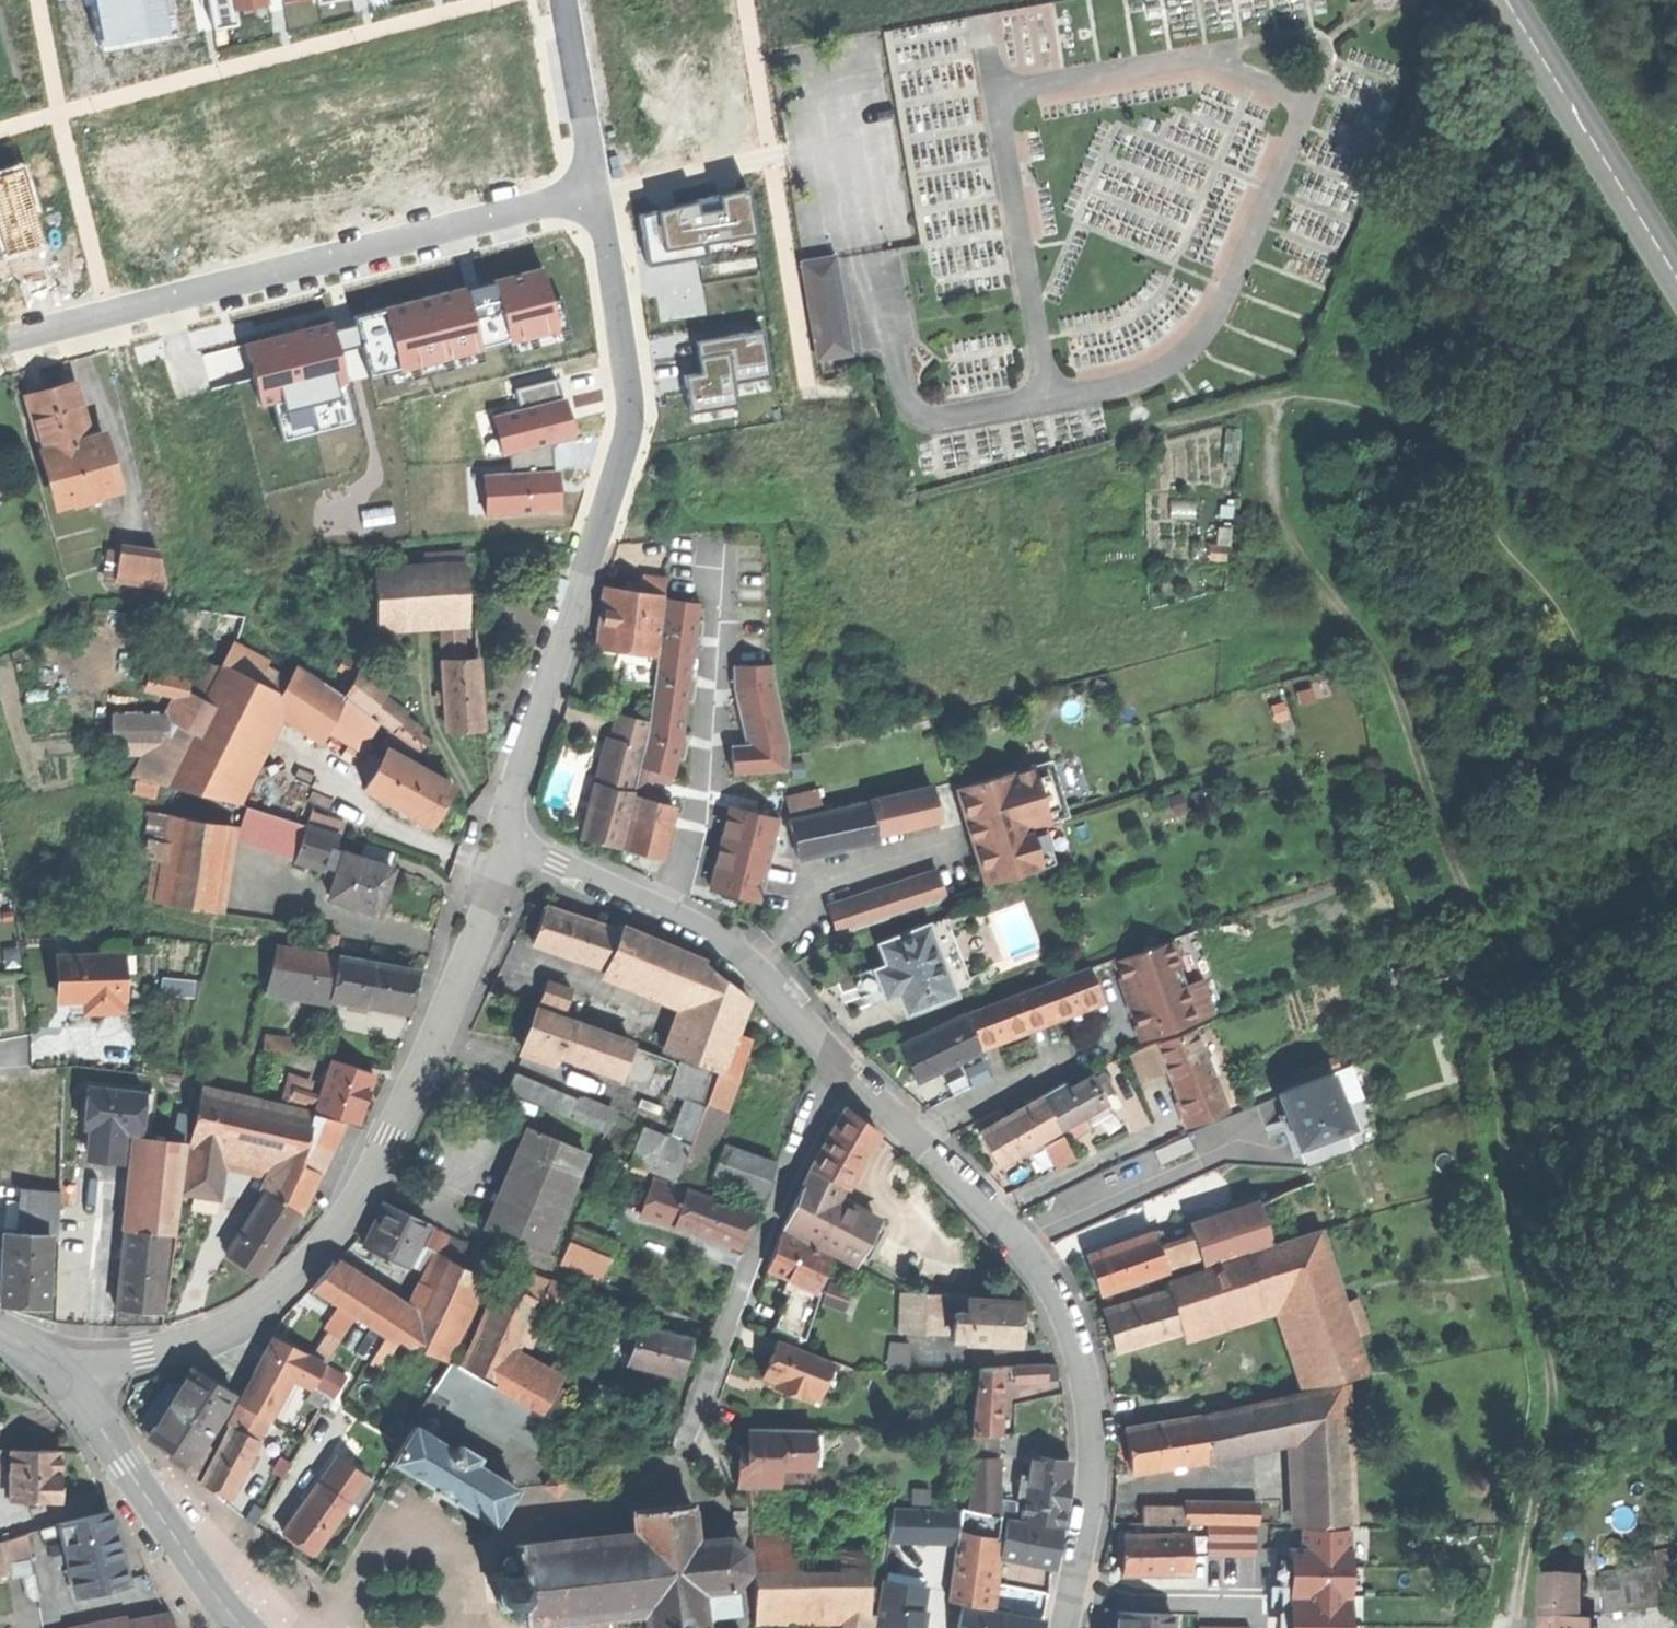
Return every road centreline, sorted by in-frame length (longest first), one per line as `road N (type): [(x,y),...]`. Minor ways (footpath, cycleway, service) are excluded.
road 1 (track): [(1516,1627),(1553,1386),(1509,1171),(1494,963),(1384,663),(1308,570),(1275,486),(1282,415),(1309,403),(1379,419),(1459,473),(1541,578),(1614,711),(1676,780)]
road 2 (residential): [(66,1379),(211,1330),(285,1283),(350,1211),(442,1020),(500,850)]
road 3 (residential): [(500,850),(624,435),(629,386),(593,193)]
road 4 (residential): [(838,1061),(1009,1223),(1058,1305),(1082,1368),(1093,1436),(1088,1515),(1063,1627)]
road 5 (residential): [(0,345),(593,193)]
road 6 (residential): [(838,1061),(771,1215),(687,1446)]
road 7 (residential): [(500,850),(717,934),(774,979),(838,1061)]
road 8 (primary): [(1501,0),(1676,282)]
road 9 (residential): [(66,1379),(203,1590),(244,1627)]
road 10 (residential): [(560,0),(593,193)]

